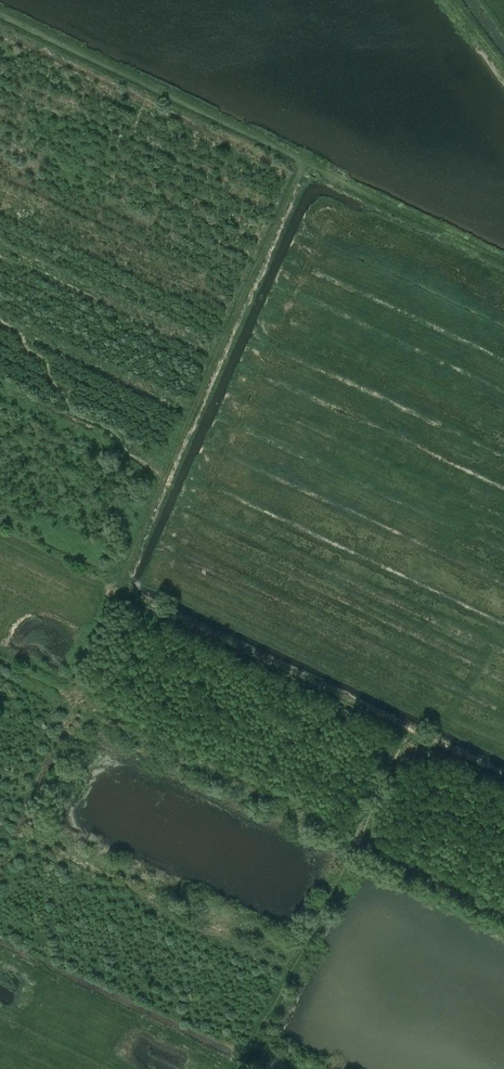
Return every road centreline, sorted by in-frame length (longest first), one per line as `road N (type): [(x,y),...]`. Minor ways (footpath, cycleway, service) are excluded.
road 1 (track): [(164,478),(300,161),(0,16)]

